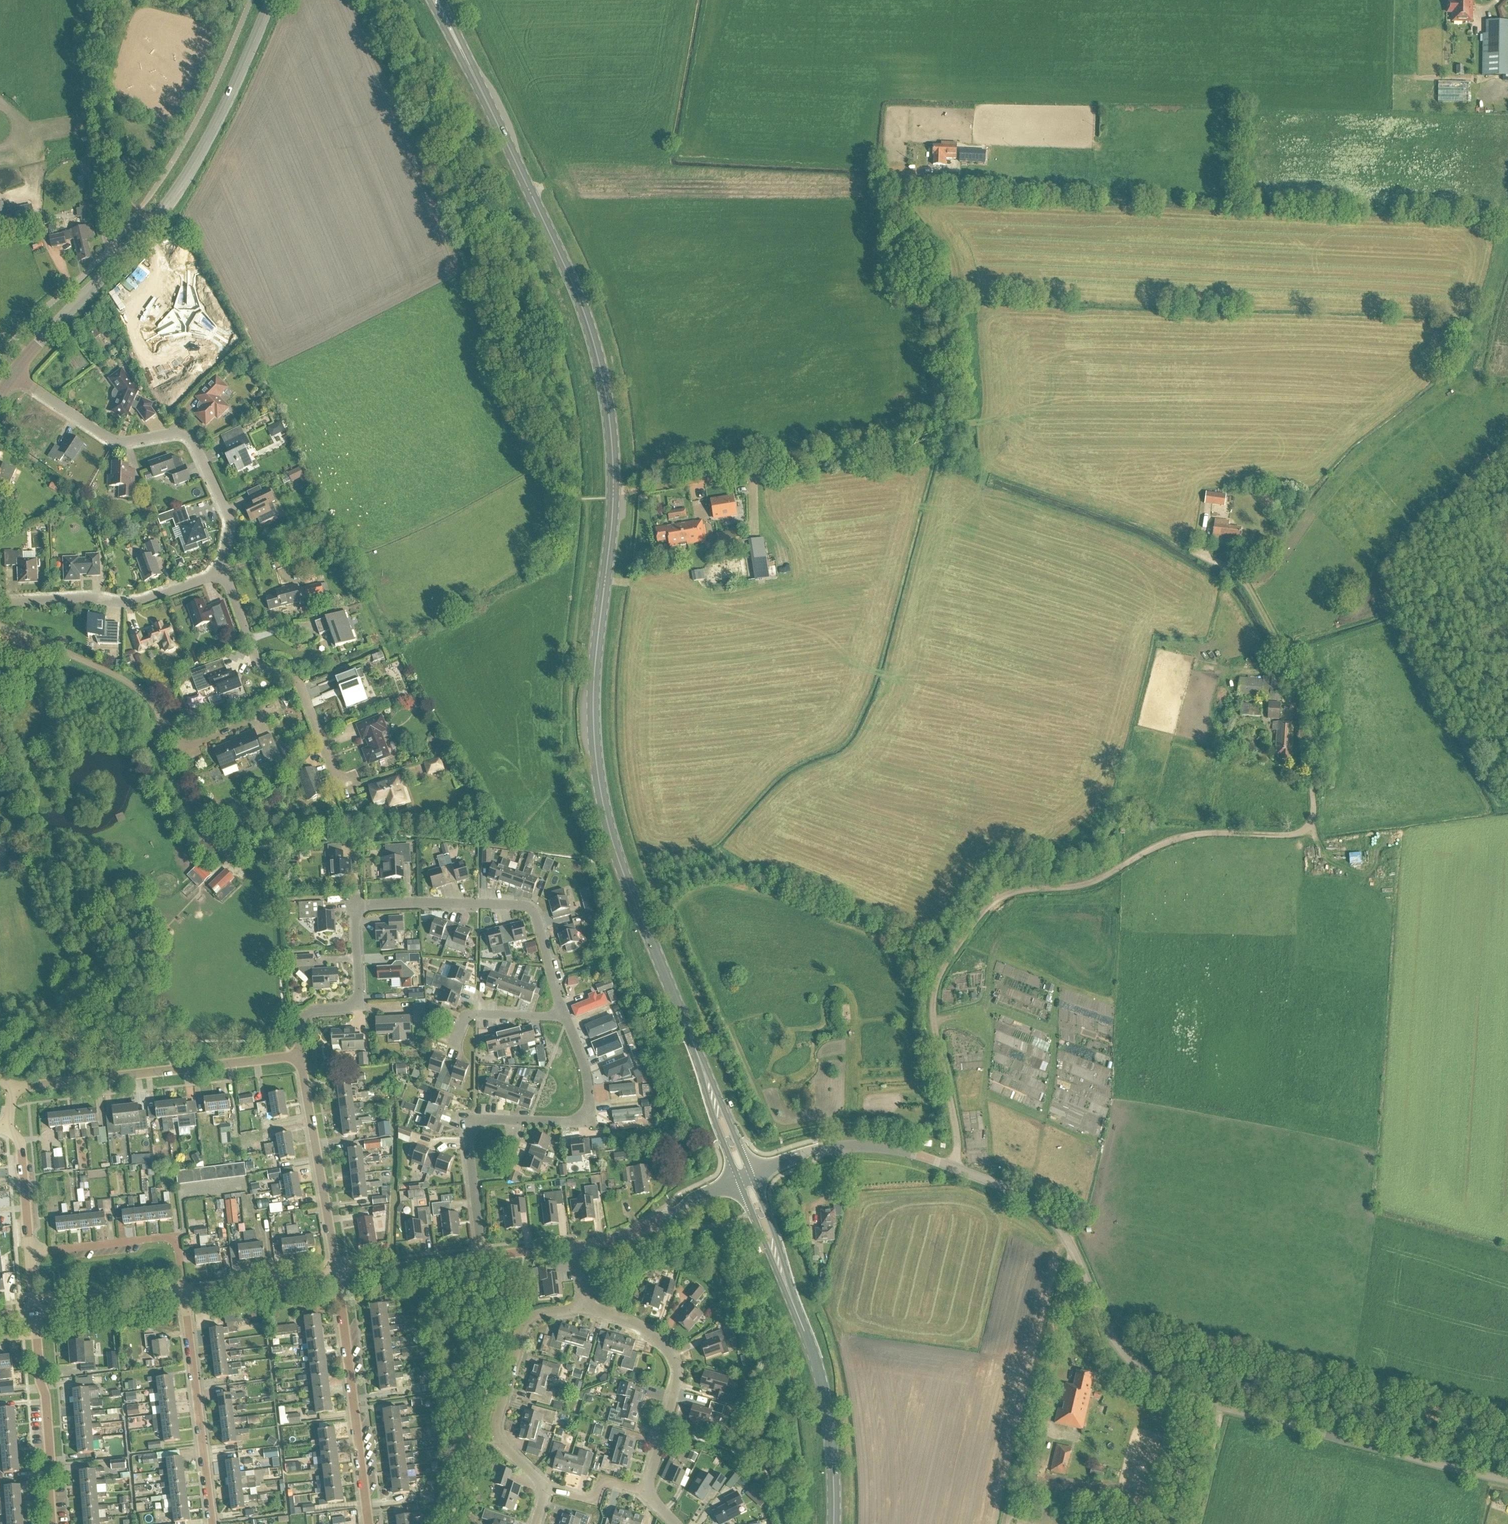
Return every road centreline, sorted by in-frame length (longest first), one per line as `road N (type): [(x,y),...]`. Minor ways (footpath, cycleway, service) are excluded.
road 1 (primary): [(704,1074),(628,887),(598,768),(594,688),(611,489),(604,386),(588,315),(471,71)]
road 2 (track): [(956,1169),(958,1141),(930,999),(995,901),(1092,883),(1183,838),(1292,836),(1310,823),(1315,705),(1238,575)]
road 3 (tertiary): [(1507,1481),(1208,1405),(1147,1376),(1113,1340),(1052,1221),(971,1173),(860,1145),(817,1150),(751,1175)]
road 4 (track): [(611,489),(916,448),(941,429),(929,306),(941,270),(891,194)]
road 5 (tertiary): [(13,371),(180,187),(271,0)]
road 6 (residential): [(566,1019),(534,914),(524,906),(357,906),(360,1001),(348,1010)]
road 7 (residential): [(481,1258),(466,1122),(588,1121),(588,1074),(566,1019)]
road 8 (residential): [(230,851),(205,837),(167,771),(161,719),(139,690),(61,647),(0,625)]
road 9 (residential): [(224,571),(229,520),(188,435),(118,445),(13,371)]
road 10 (residential): [(13,1088),(299,1057)]
road 11 (track): [(114,268),(99,216),(87,0)]
road 12 (residential): [(336,786),(297,682),(257,666),(224,571)]
road 13 (residential): [(545,1494),(499,1441),(497,1422),(531,1319),(585,1309)]
road 14 (residential): [(368,1523),(337,1276)]
road 15 (residential): [(585,1309),(631,1321),(677,1362),(646,1493)]
road 16 (residential): [(0,607),(136,601),(224,571)]
road 17 (residential): [(212,1523),(184,1296)]
road 18 (primary): [(833,1523),(825,1398),(794,1305)]
road 19 (residential): [(337,1276),(299,1057)]
road 20 (residential): [(184,1296),(176,1239),(31,1254)]
road 21 (residential): [(54,1523),(37,1335)]
road 22 (tertiary): [(184,1296),(337,1276)]
road 23 (tertiary): [(36,1314),(184,1296)]
road 24 (tertiary): [(337,1276),(481,1258)]
road 25 (primary): [(738,1180),(794,1305)]
road 26 (primary): [(794,1305),(751,1175)]
road 27 (residential): [(451,1049),(475,1014),(566,1019)]
road 28 (residential): [(31,1254),(21,1149),(7,1128)]

